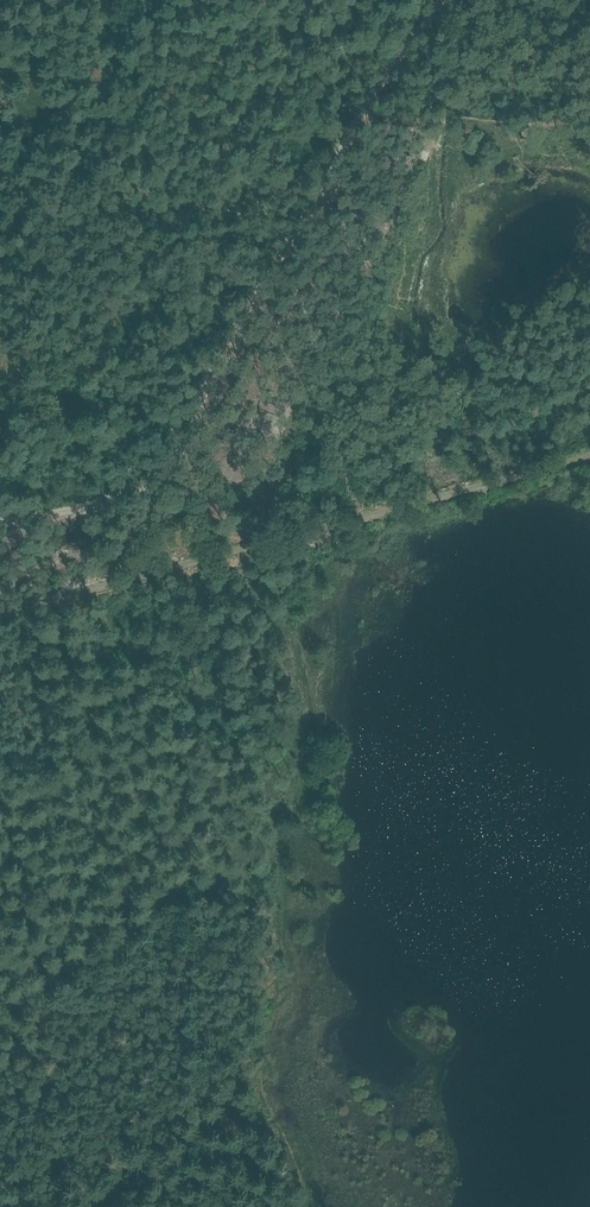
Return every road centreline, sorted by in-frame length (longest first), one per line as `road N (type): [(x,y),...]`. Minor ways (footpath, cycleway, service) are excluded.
road 1 (track): [(0,525),(115,498),(163,475),(178,458),(245,294),(436,0)]

